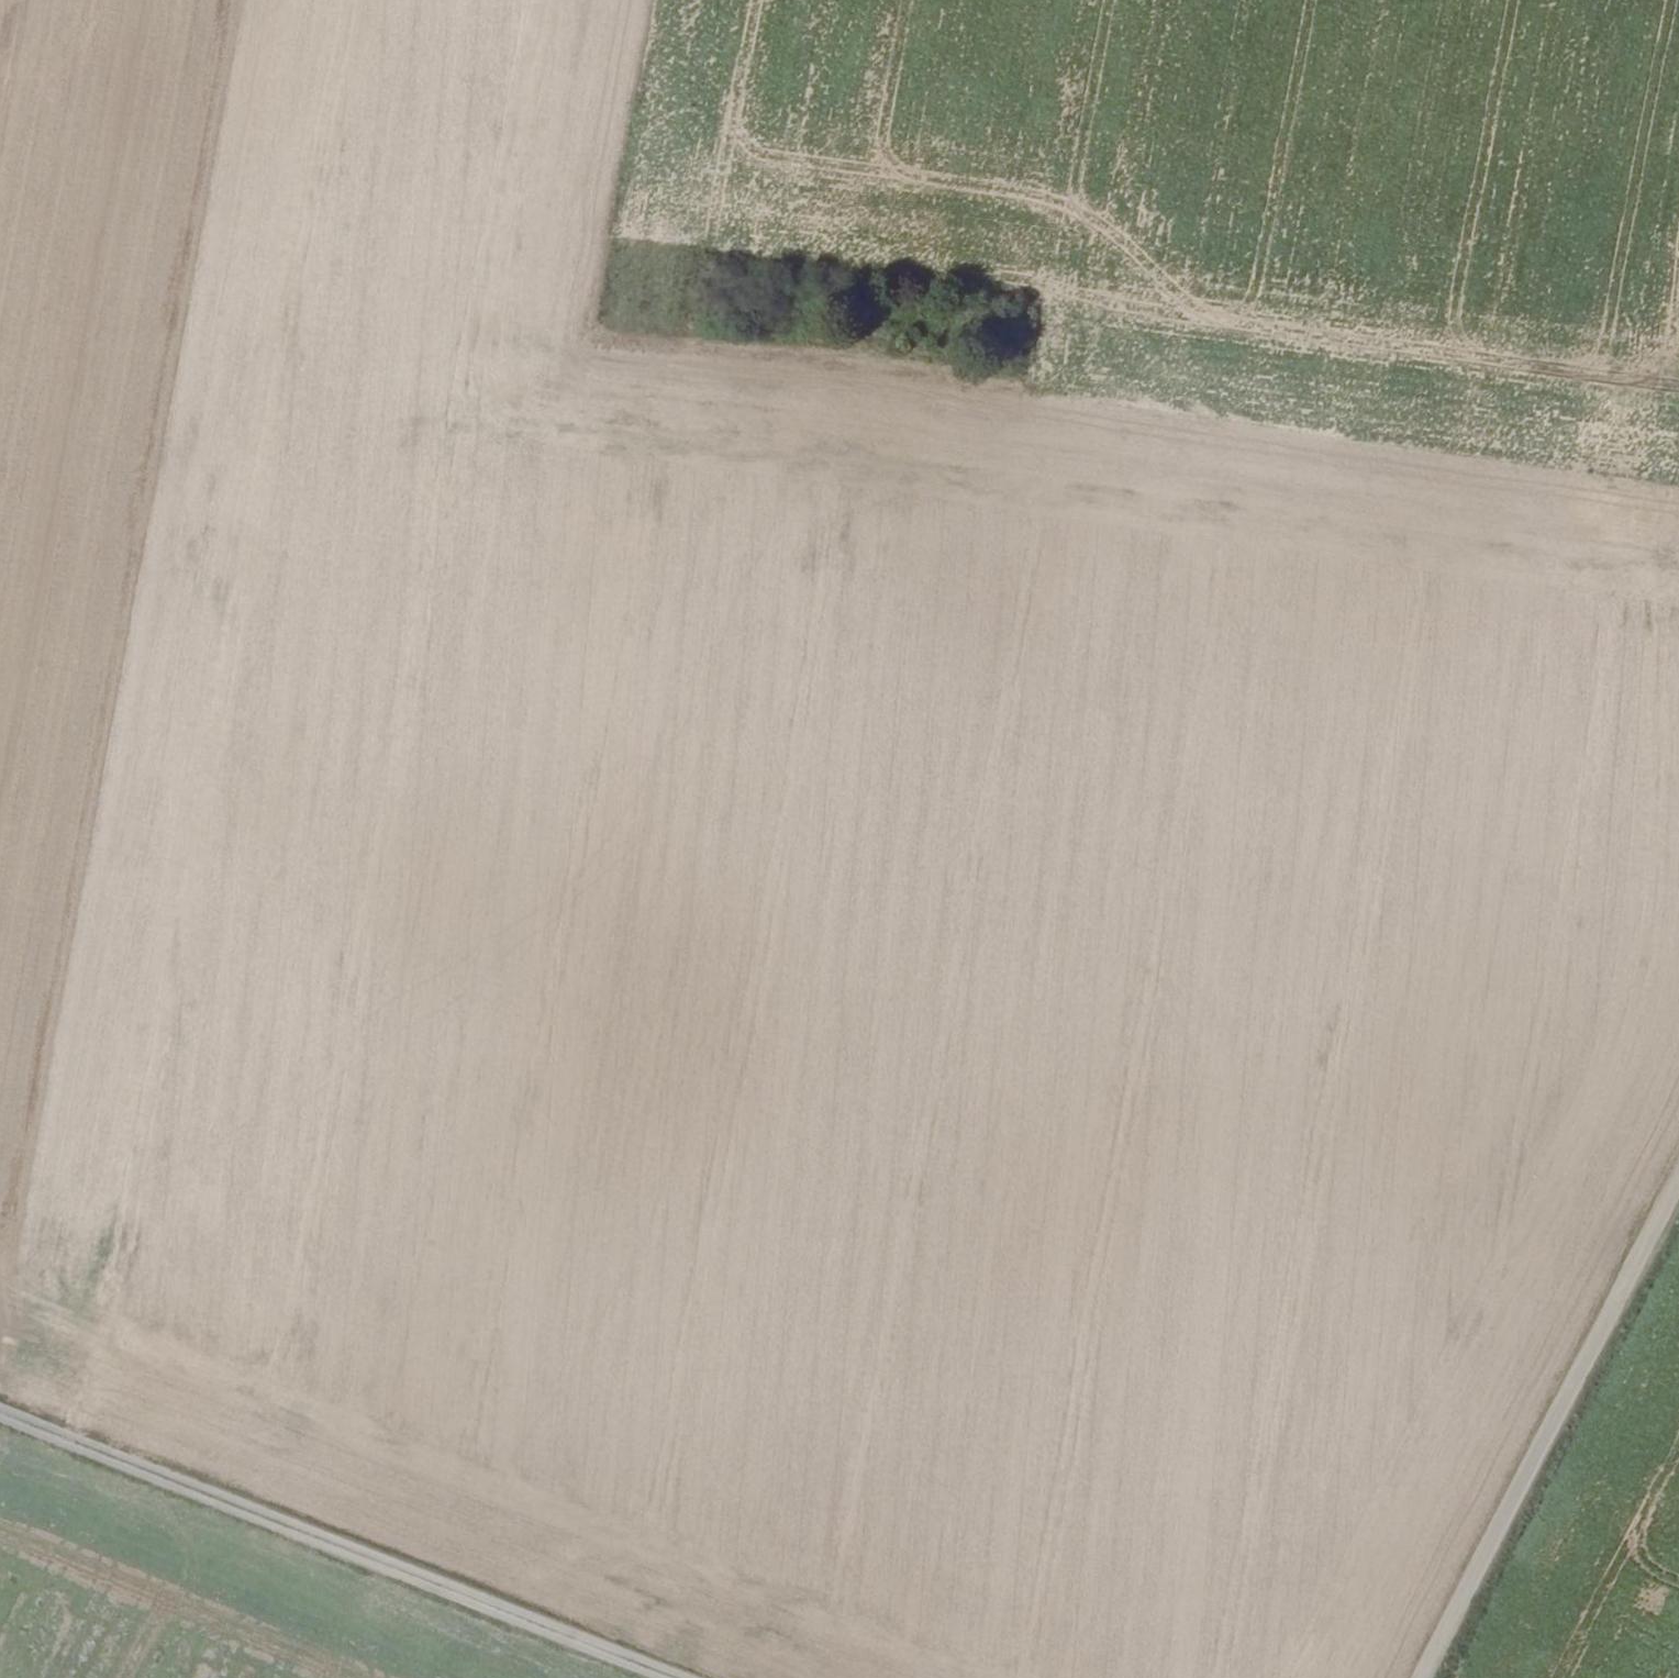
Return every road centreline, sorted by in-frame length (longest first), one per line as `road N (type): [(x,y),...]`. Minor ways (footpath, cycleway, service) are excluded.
road 1 (track): [(698,1677),(0,1402)]
road 2 (track): [(1678,1149),(1420,1677)]

